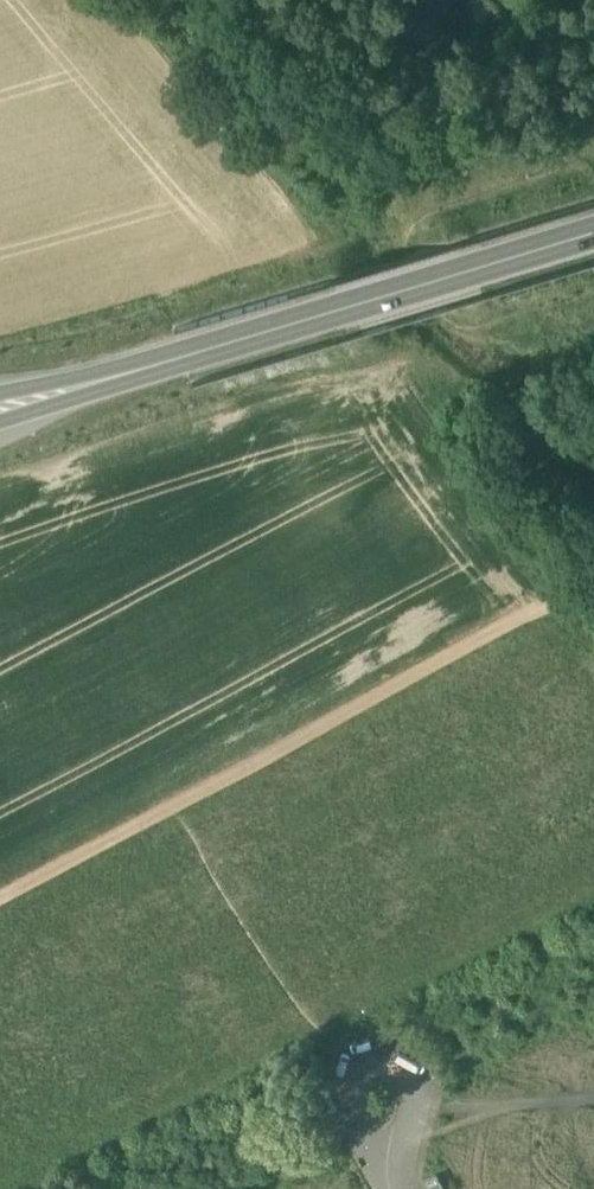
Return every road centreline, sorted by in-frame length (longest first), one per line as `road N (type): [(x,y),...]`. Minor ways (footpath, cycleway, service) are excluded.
road 1 (track): [(593,593),(575,591),(0,897)]
road 2 (primary): [(0,403),(593,225)]

